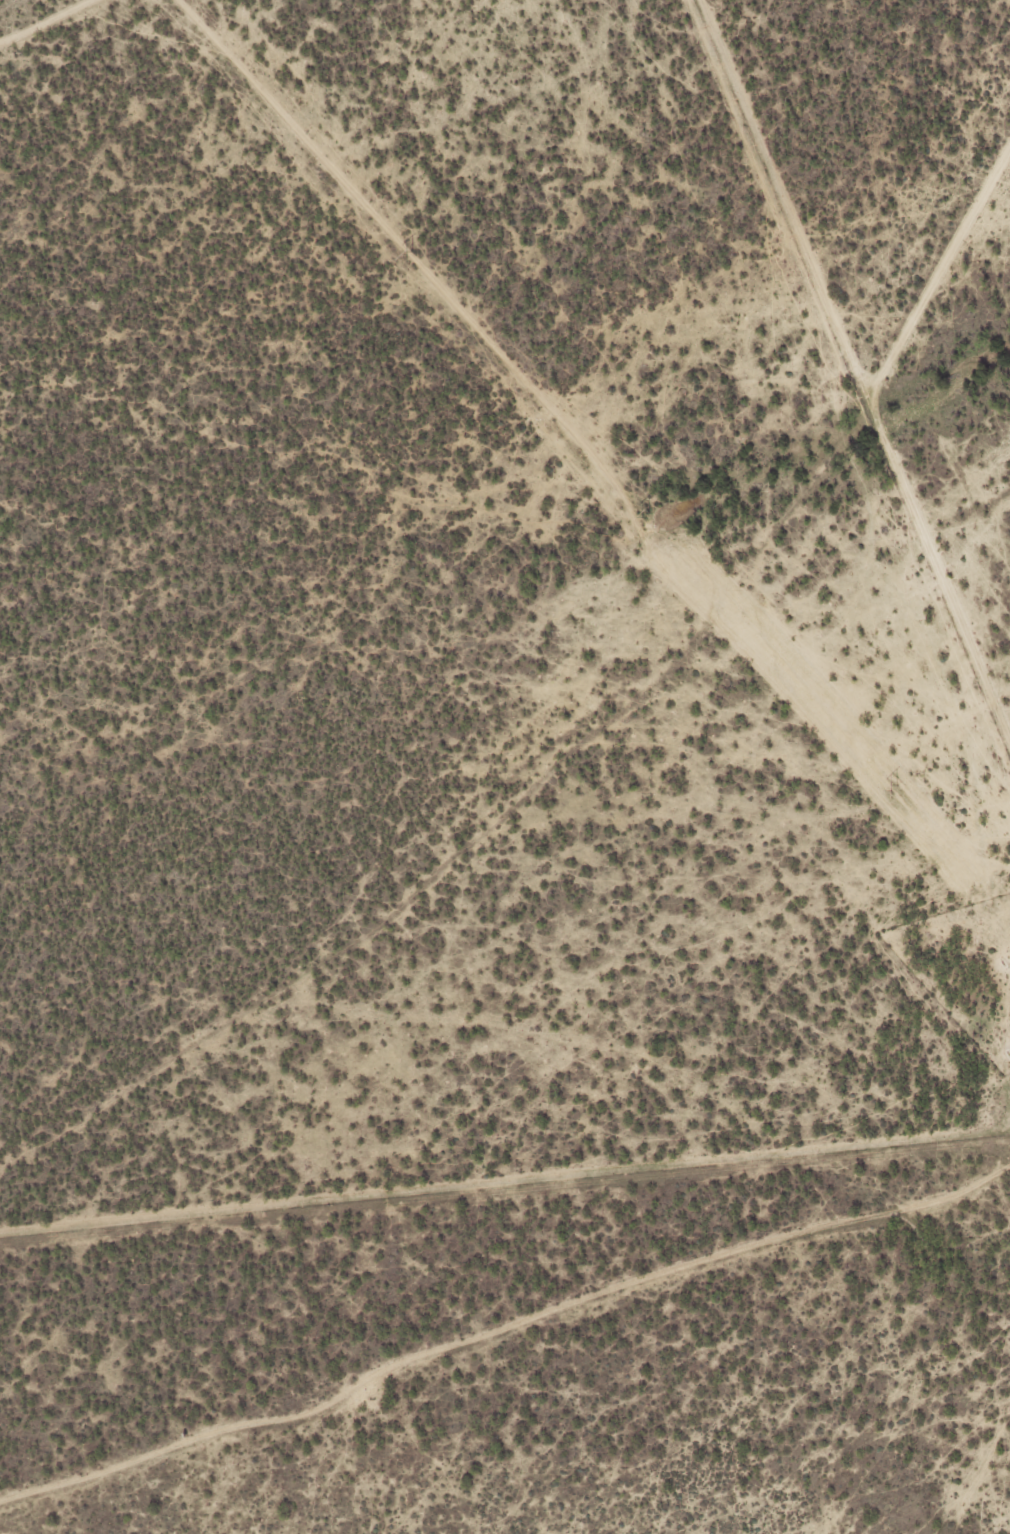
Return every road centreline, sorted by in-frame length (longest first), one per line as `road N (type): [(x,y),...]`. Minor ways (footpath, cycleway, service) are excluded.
road 1 (residential): [(1009,176),(837,516),(852,571),(1009,814)]
road 2 (residential): [(321,1408),(379,1370),(537,1339),(987,1218),(1009,1203)]
road 3 (track): [(0,1504),(205,1434),(321,1408)]
road 4 (track): [(0,1236),(323,1203)]
road 5 (track): [(333,167),(182,0)]

